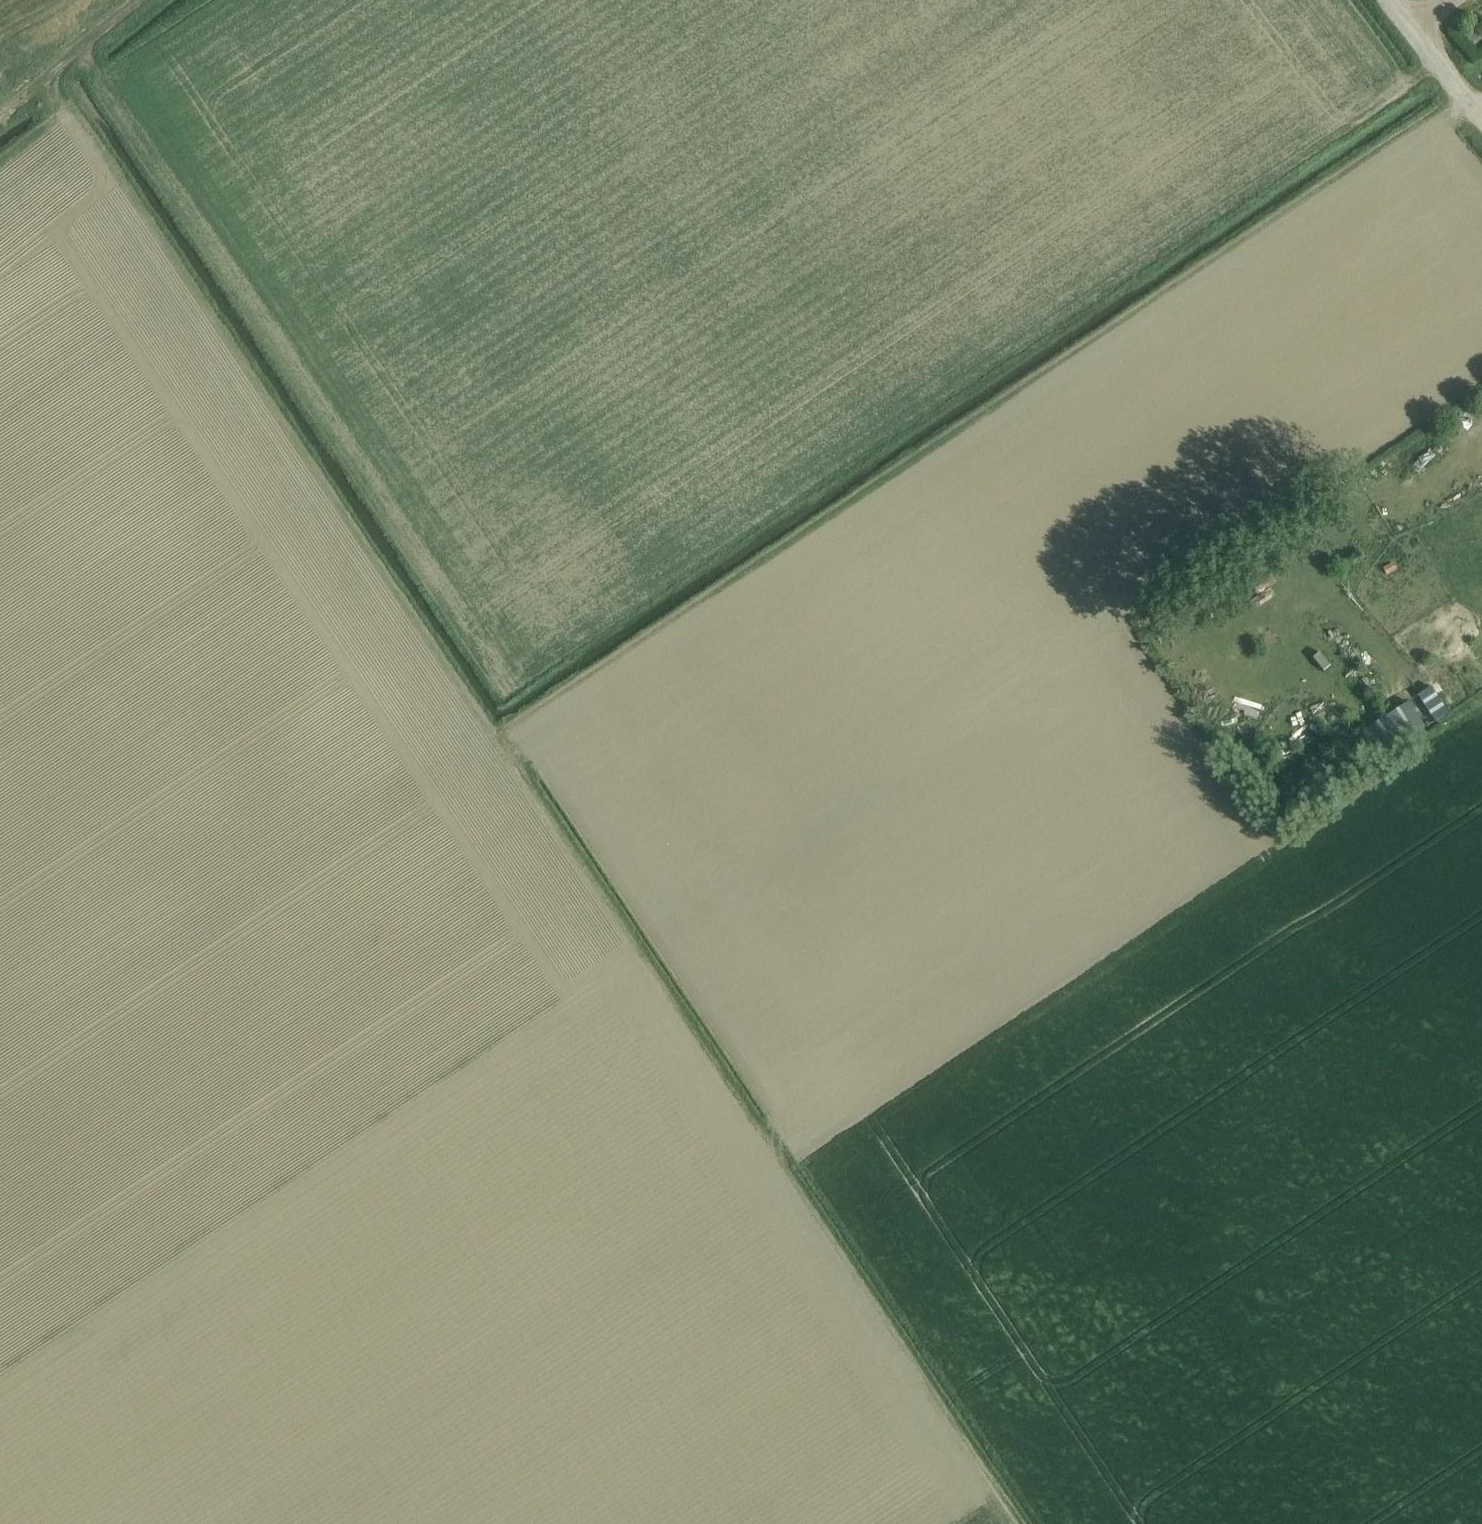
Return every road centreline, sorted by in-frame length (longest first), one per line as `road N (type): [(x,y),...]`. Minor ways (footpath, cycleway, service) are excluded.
road 1 (track): [(0,115),(145,0)]
road 2 (unclassified): [(1481,111),(1397,0)]

